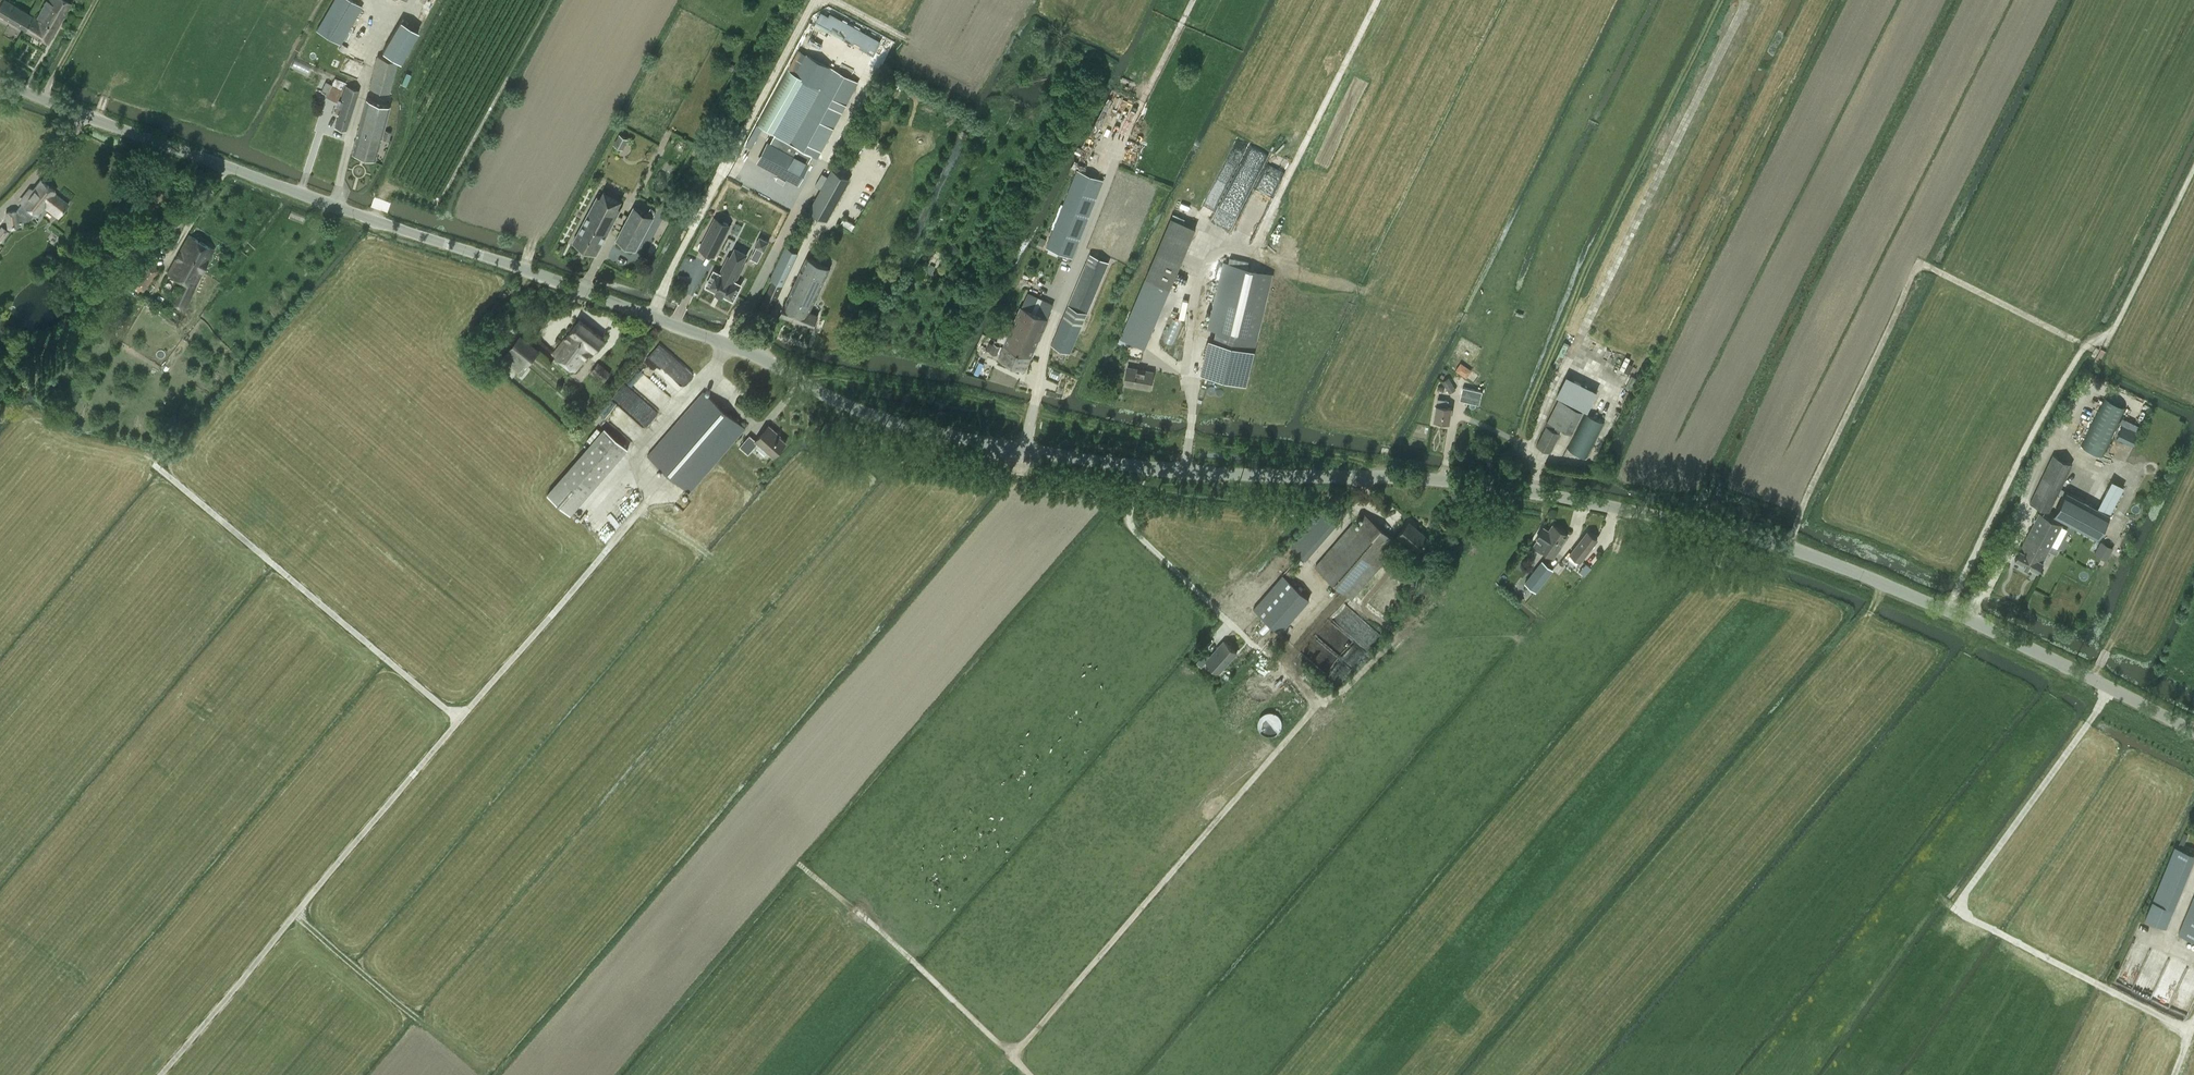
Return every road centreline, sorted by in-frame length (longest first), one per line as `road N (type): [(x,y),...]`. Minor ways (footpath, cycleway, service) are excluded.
road 1 (unclassified): [(2193,731),(1787,542),(1416,474),(1147,467),(854,411),(728,345),(575,280),(337,208),(0,81)]
road 2 (track): [(161,1074),(656,493),(640,447),(728,345)]
road 3 (track): [(1041,1074),(1018,1051),(1317,707),(1135,532),(1128,516),(1147,467)]
road 4 (track): [(1787,542),(1928,257),(2109,344),(2193,170)]
road 5 (track): [(1528,493),(1543,457),(1520,444),(1532,413),(1604,234),(1723,0)]
road 6 (track): [(1184,469),(1193,302),(1218,238),(1256,244),(1379,0)]
road 7 (track): [(1004,444),(1124,144),(1194,0)]
road 8 (track): [(465,711),(162,457)]
road 9 (track): [(1018,1051),(801,856)]
road 10 (track): [(337,208),(374,51),(414,0)]
road 11 (track): [(1993,927),(2190,1033)]
road 12 (track): [(416,1016),(297,915)]

